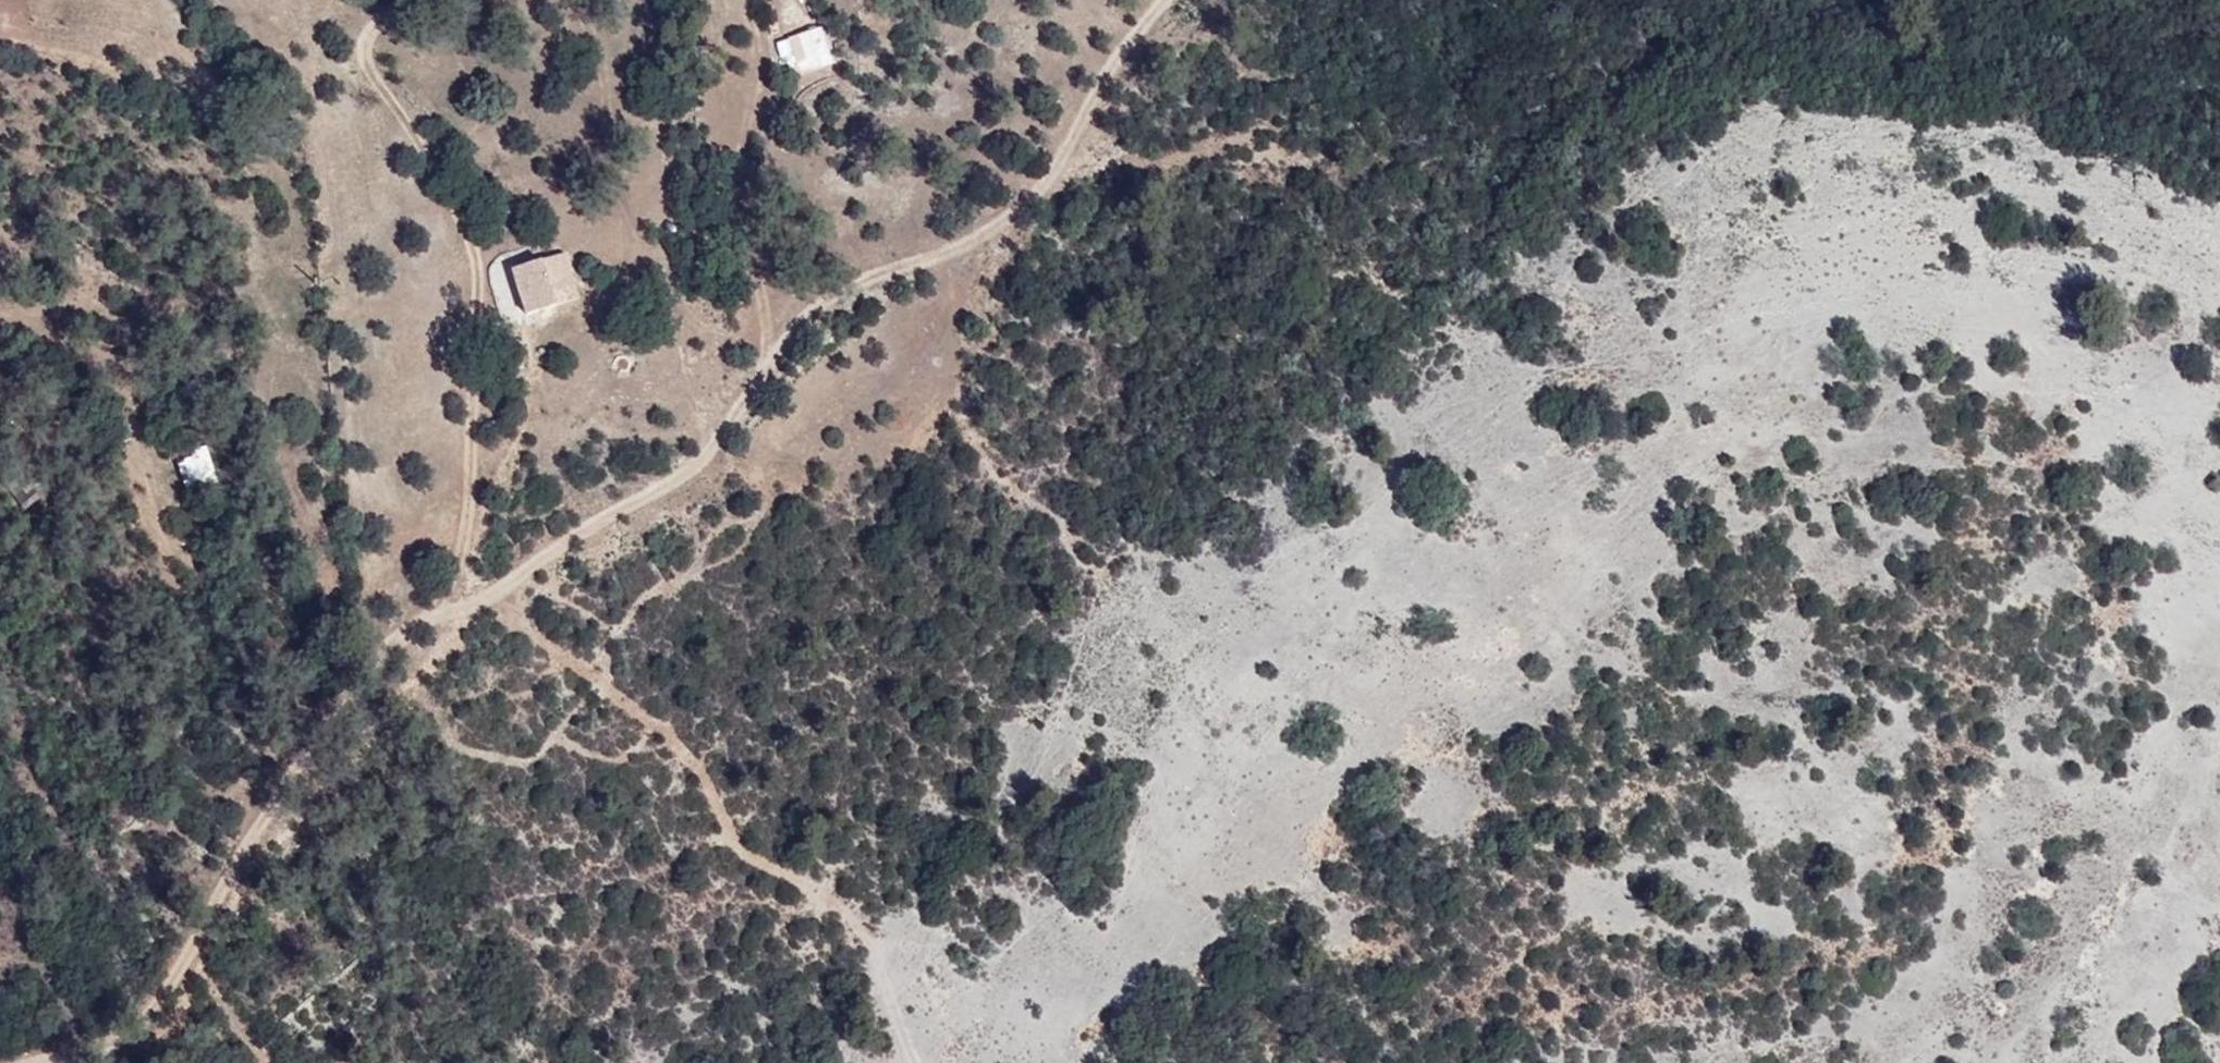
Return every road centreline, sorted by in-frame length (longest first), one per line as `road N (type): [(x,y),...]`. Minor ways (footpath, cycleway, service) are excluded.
road 1 (track): [(54,1062),(143,1032),(301,765),(417,628),(481,611),(580,535),(695,471),(800,337),(846,292),(976,243),(1052,191),(1110,78),(1168,0)]
road 2 (track): [(417,628),(467,546),(476,242),(367,52),(389,0)]

